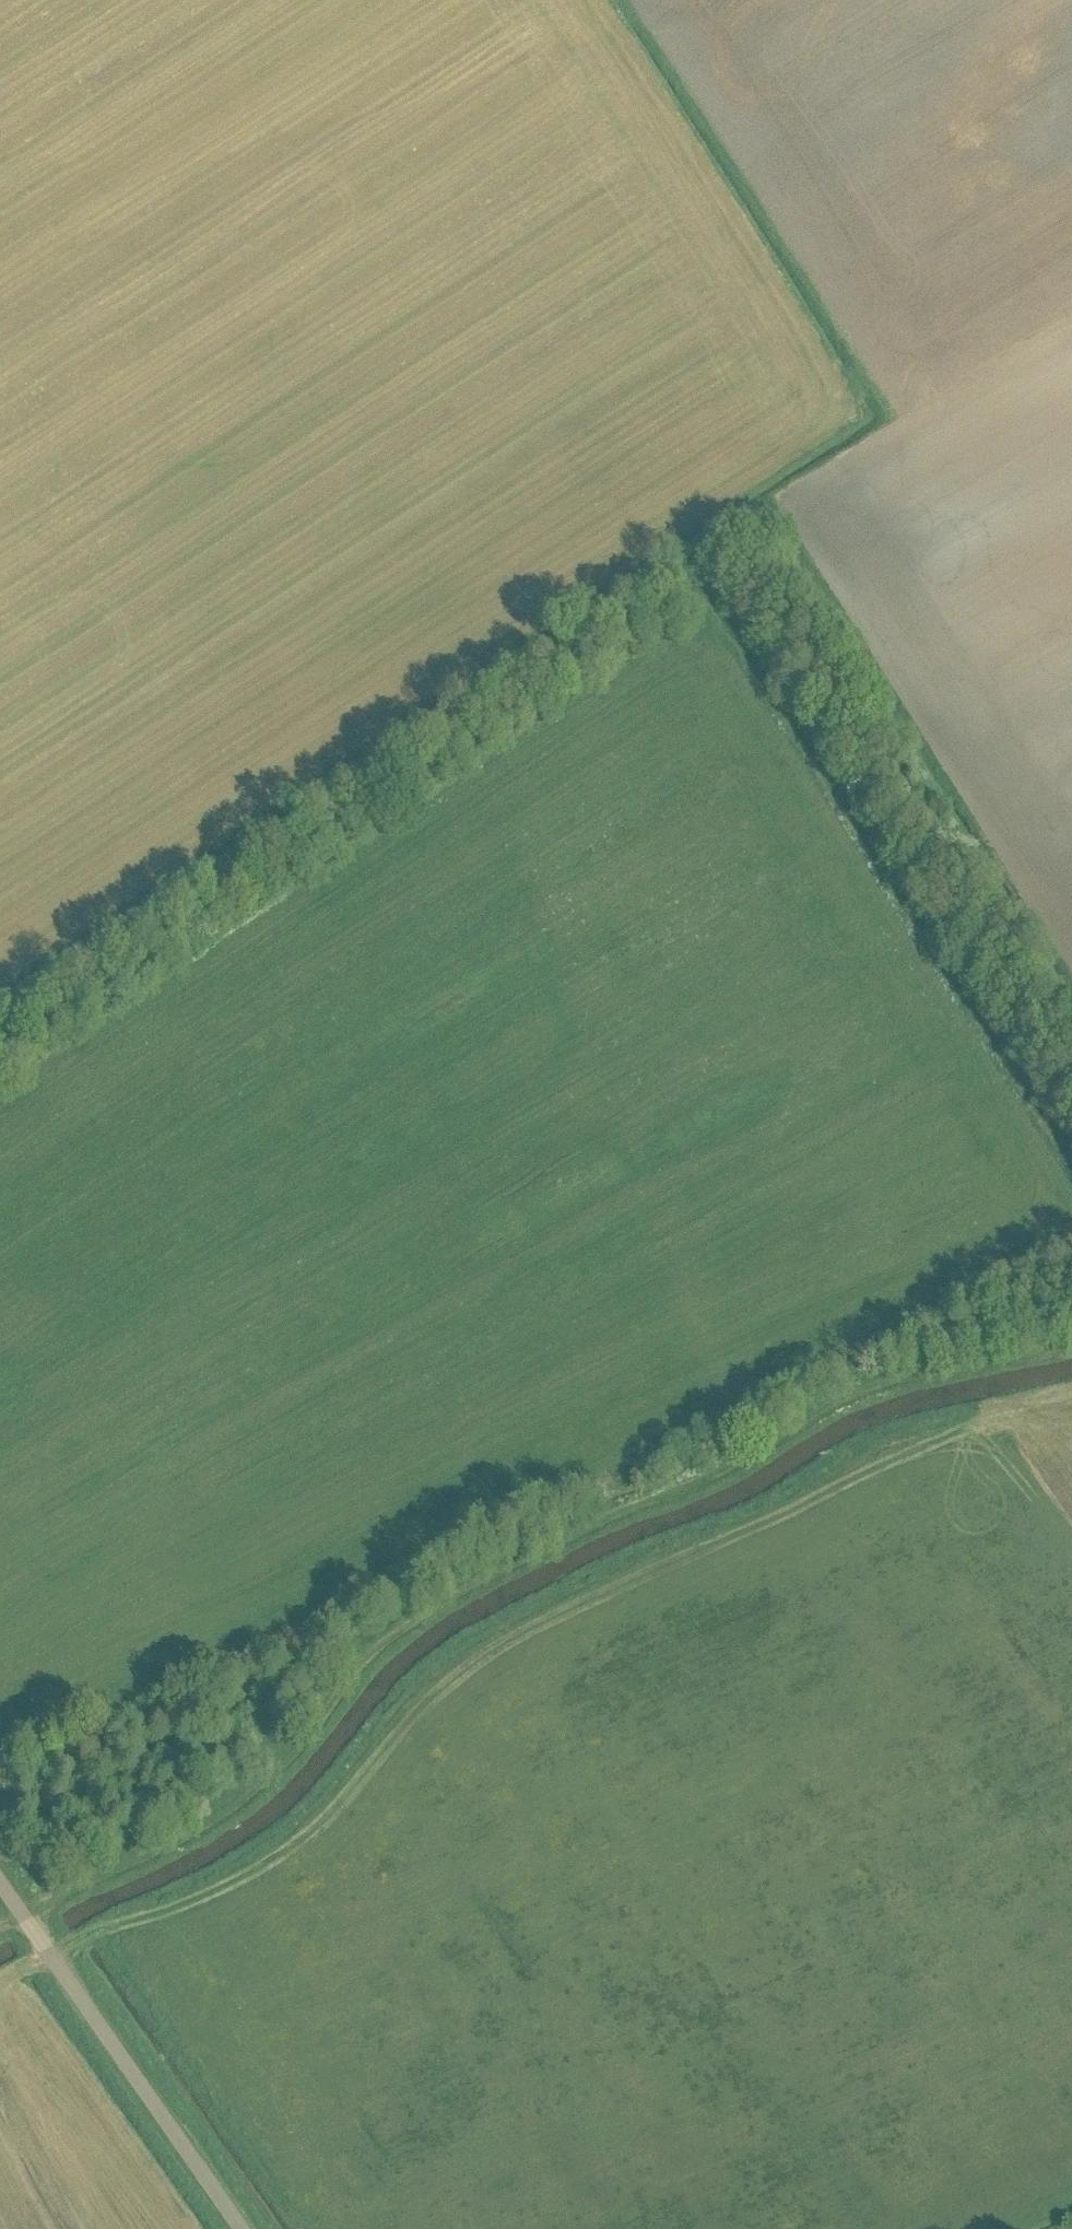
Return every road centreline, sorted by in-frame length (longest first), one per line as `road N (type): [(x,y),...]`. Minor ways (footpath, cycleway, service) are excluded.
road 1 (unclassified): [(241,2228),(0,1883)]

